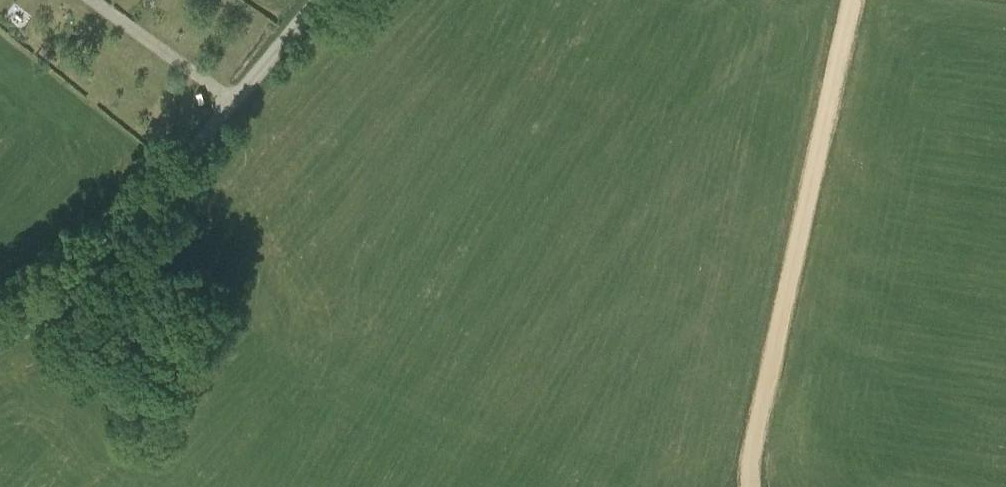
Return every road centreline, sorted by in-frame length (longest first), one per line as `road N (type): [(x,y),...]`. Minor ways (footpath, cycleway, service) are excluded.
road 1 (track): [(850,0),(755,435),(751,486)]
road 2 (unclassified): [(0,326),(114,231),(321,0)]

